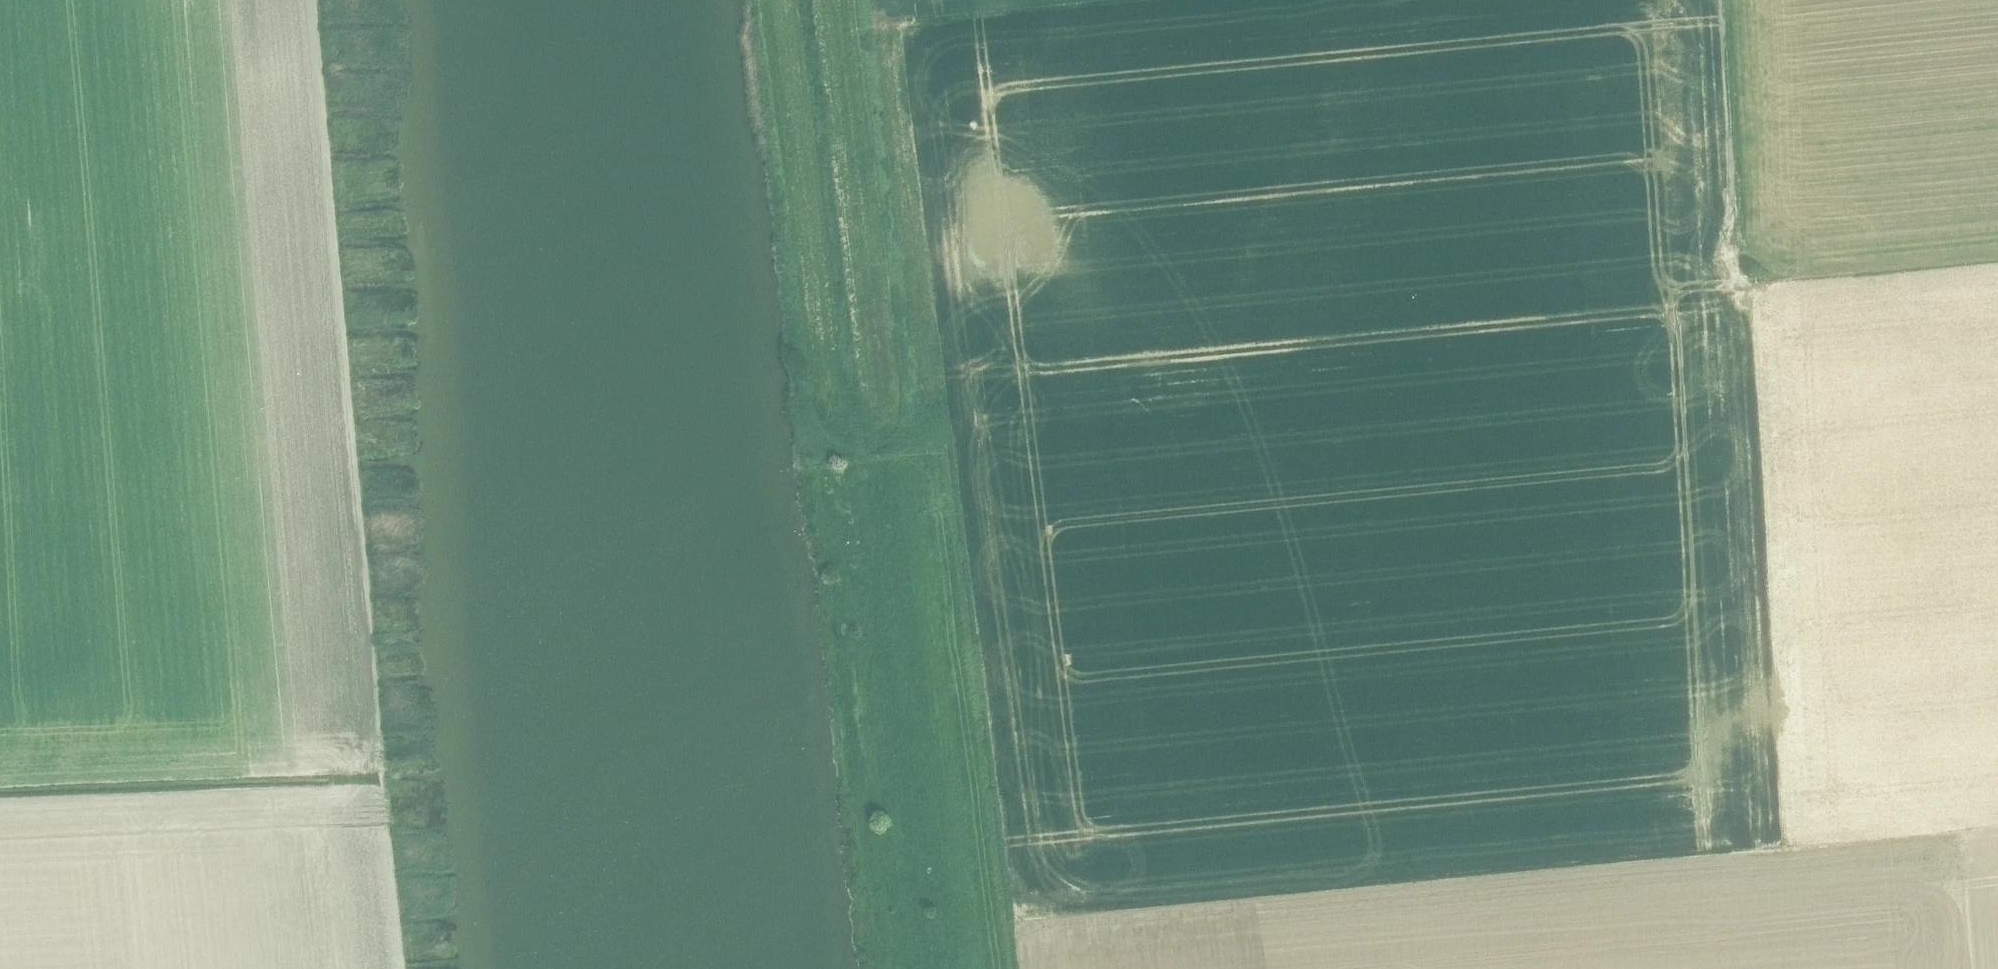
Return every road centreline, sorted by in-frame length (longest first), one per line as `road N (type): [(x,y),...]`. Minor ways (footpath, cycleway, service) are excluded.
road 1 (track): [(1719,0),(1734,279)]

